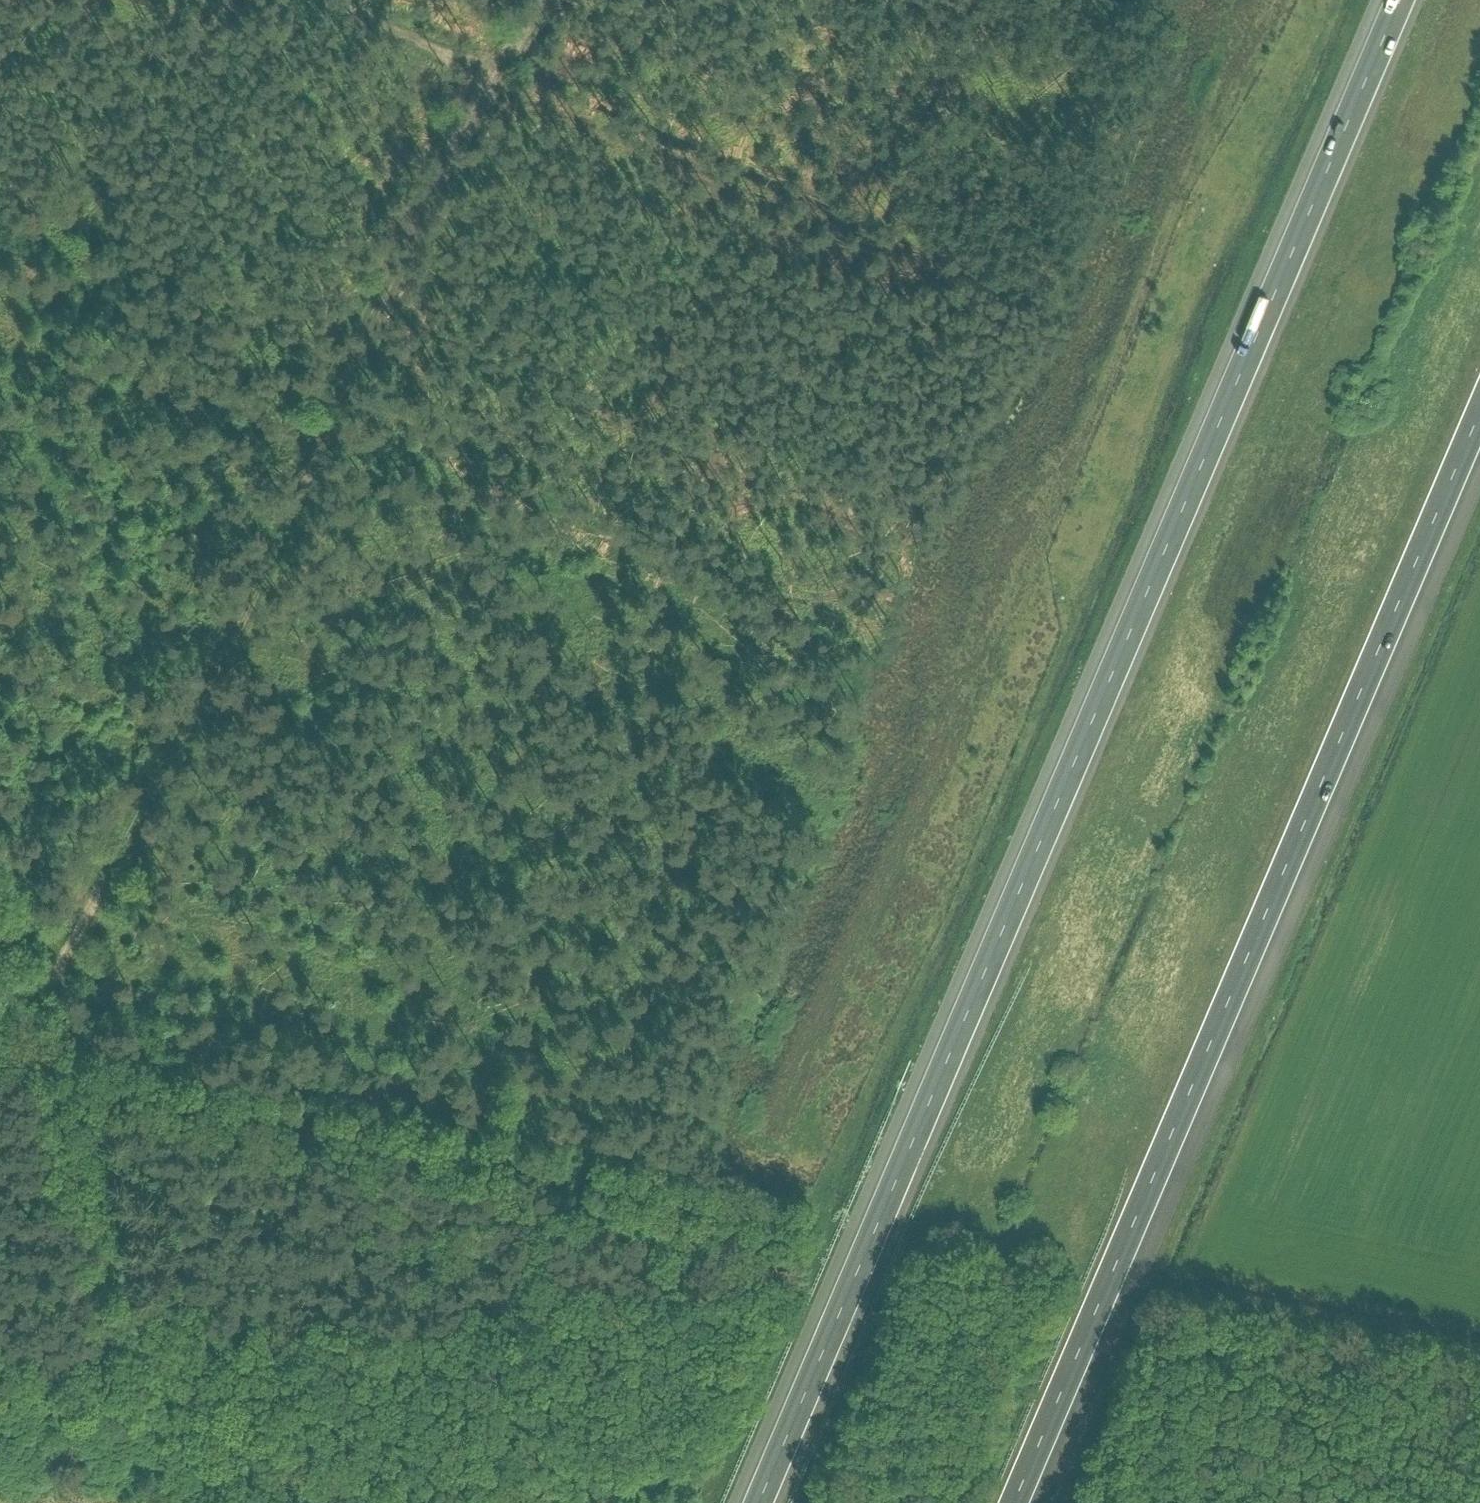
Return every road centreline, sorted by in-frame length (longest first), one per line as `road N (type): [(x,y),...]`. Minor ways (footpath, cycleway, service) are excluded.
road 1 (motorway): [(1400,0),(761,1502)]
road 2 (track): [(535,0),(432,168),(169,764),(48,985),(48,1064)]
road 3 (motorway): [(1021,1502),(1479,428)]
road 4 (track): [(48,1064),(223,1502)]
road 5 (track): [(368,0),(500,57)]
road 6 (track): [(0,935),(48,1064)]

